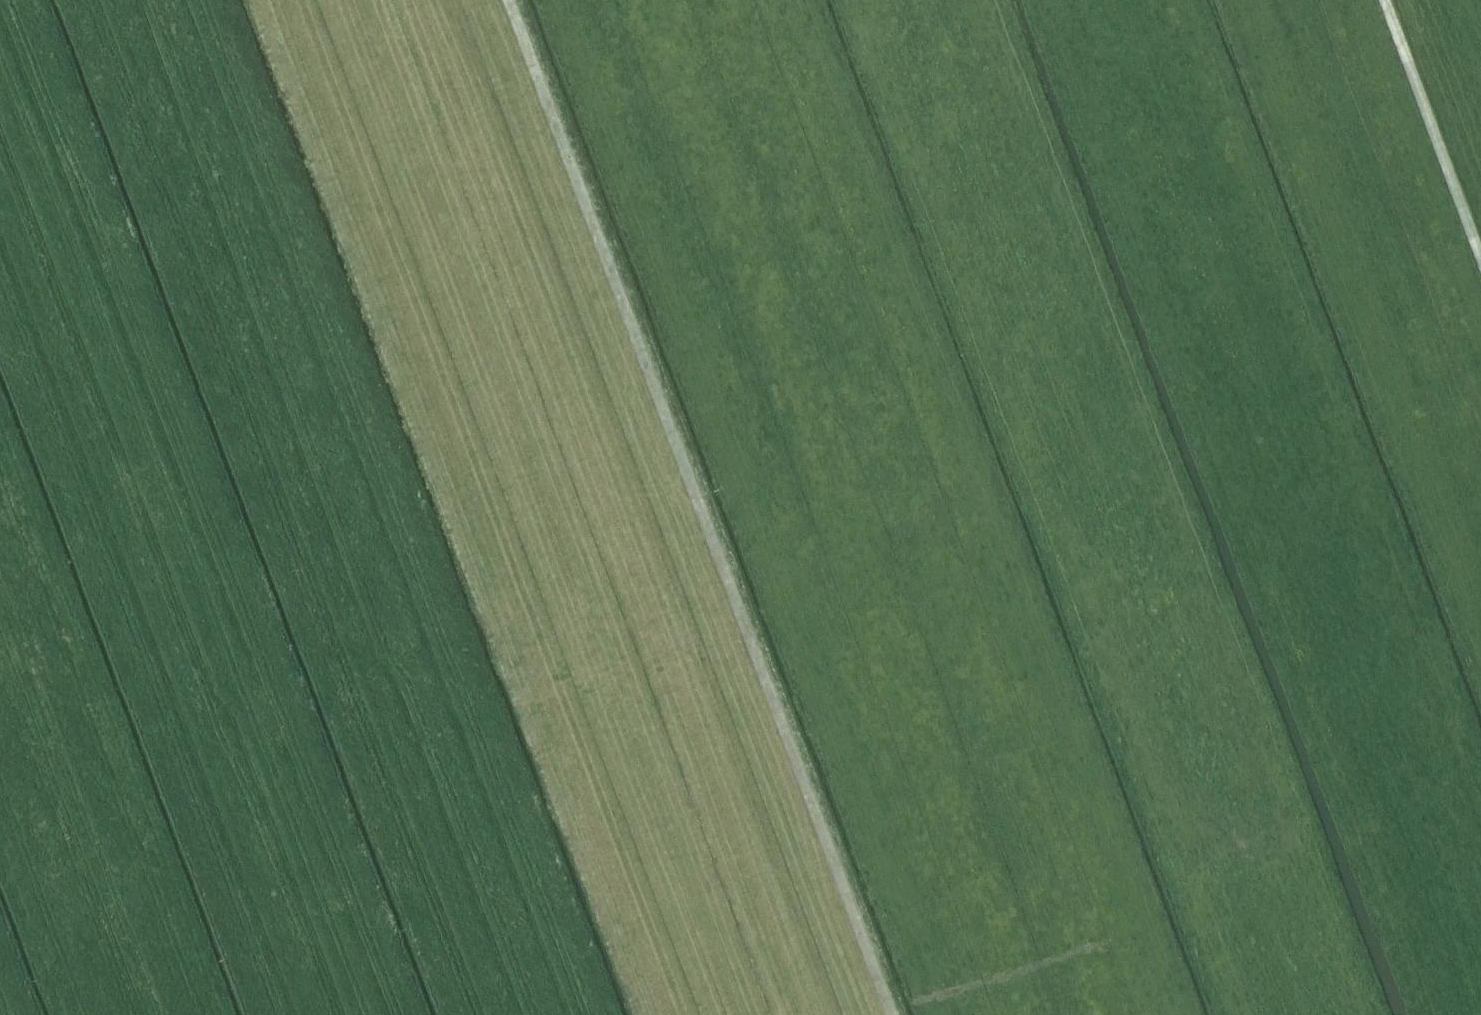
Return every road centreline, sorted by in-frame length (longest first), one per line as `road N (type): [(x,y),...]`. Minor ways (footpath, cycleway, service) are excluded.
road 1 (track): [(892,1014),(517,0)]
road 2 (track): [(1399,0),(1480,222)]

